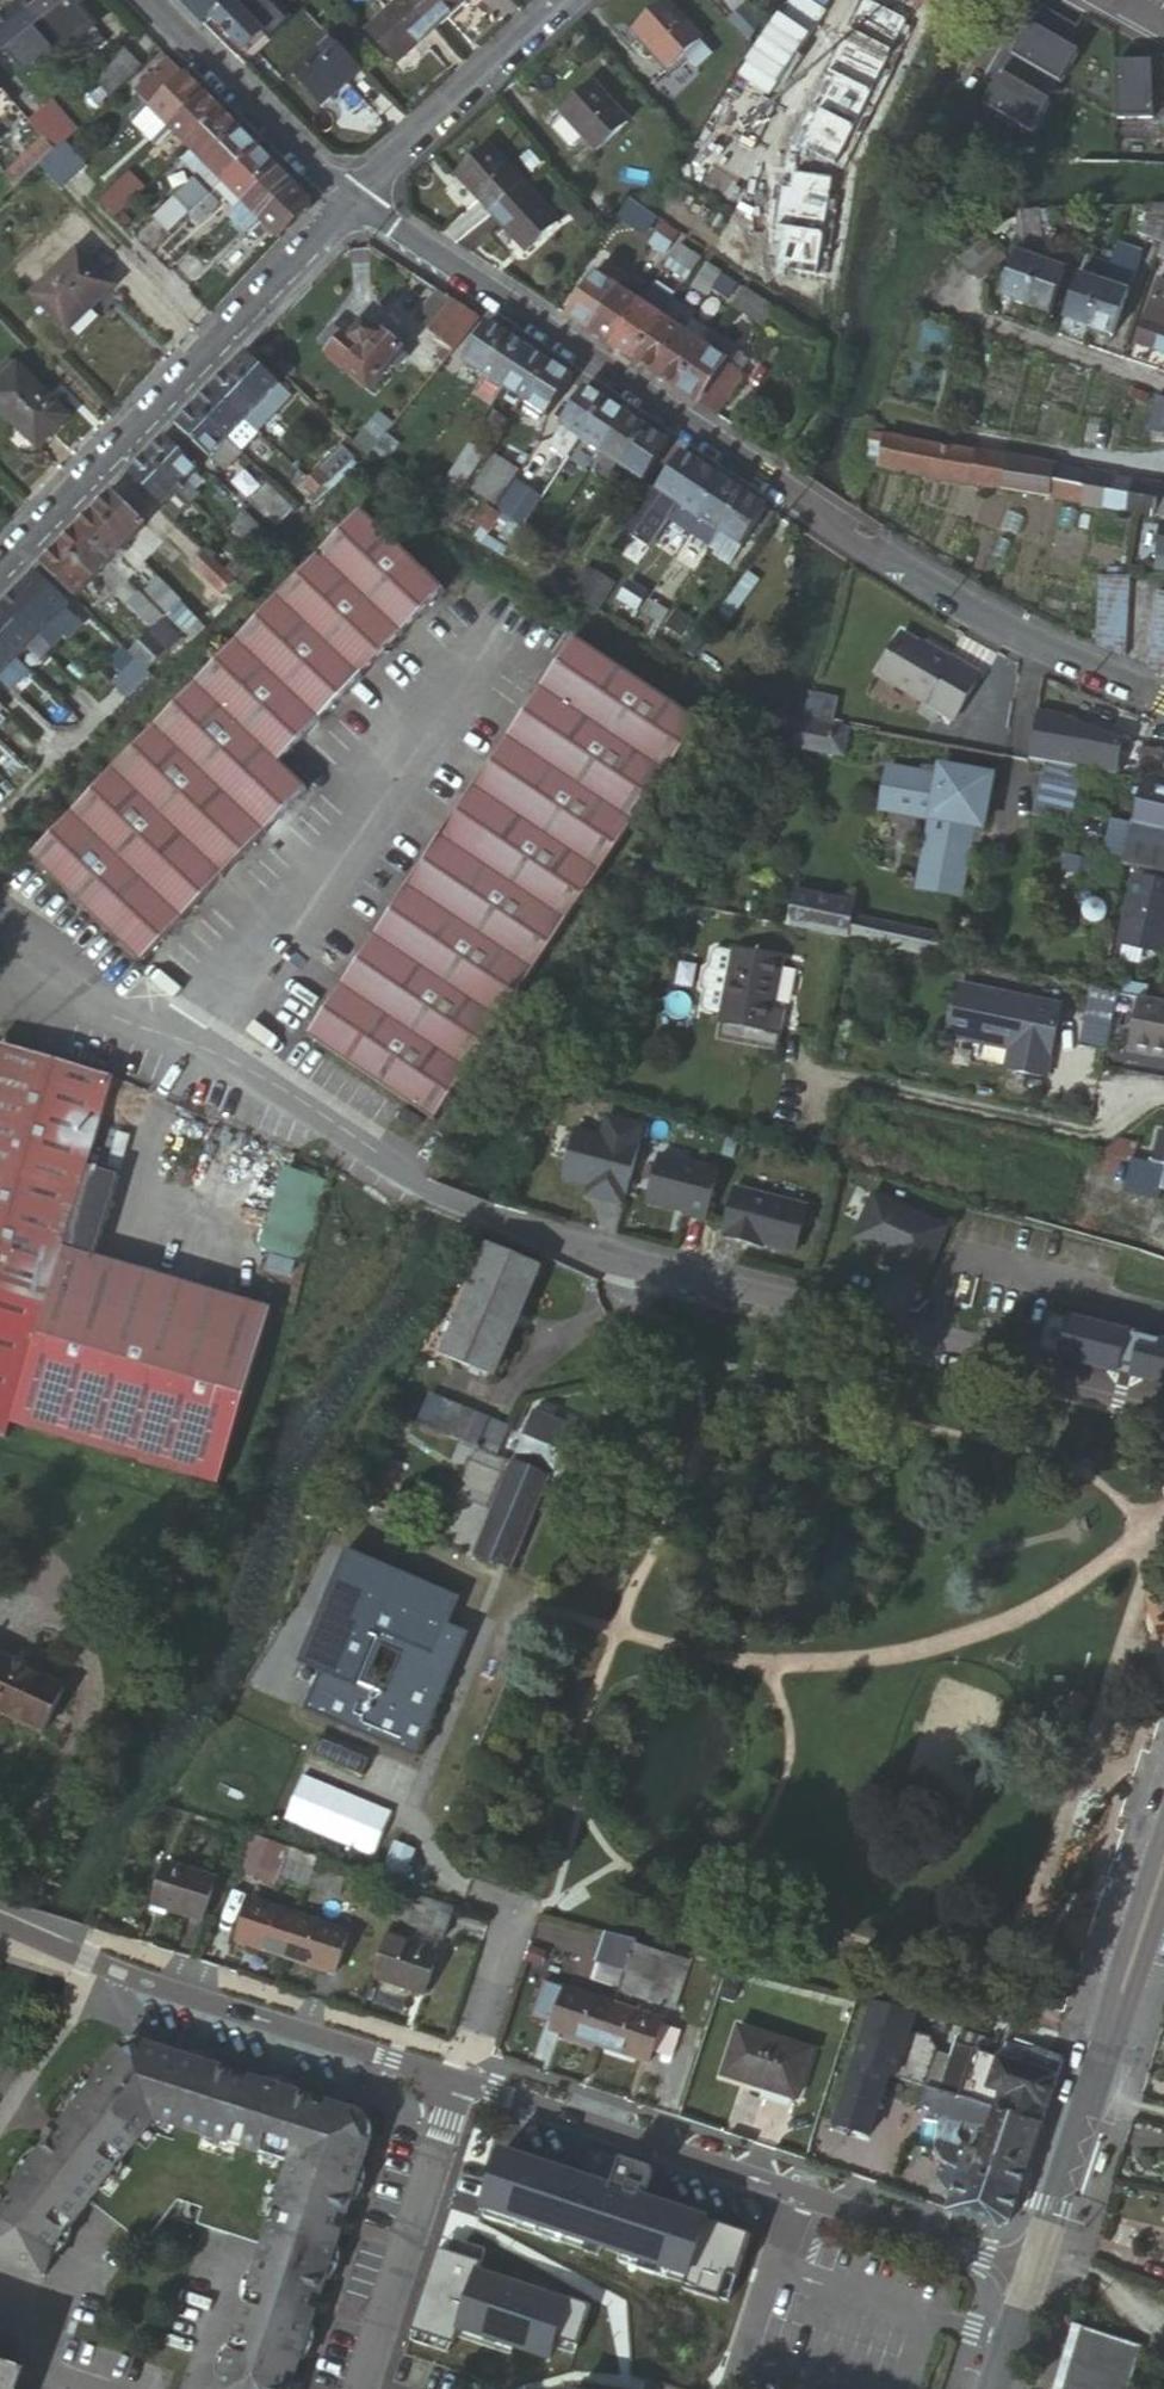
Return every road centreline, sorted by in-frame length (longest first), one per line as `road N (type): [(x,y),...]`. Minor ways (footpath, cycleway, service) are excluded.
road 1 (residential): [(1163,1399),(604,1254),(418,1184),(0,911)]
road 2 (residential): [(1033,2264),(463,2075)]
road 3 (residential): [(790,486),(346,202)]
road 4 (residential): [(346,202),(0,562)]
road 5 (residential): [(463,2075),(0,1921)]
road 6 (secondary): [(1033,2264),(1163,1871)]
road 7 (residential): [(1163,695),(1010,624),(863,532)]
road 8 (residential): [(463,2075),(362,2388)]
road 9 (residential): [(570,0),(346,202)]
road 10 (residential): [(346,202),(149,0)]
road 11 (residential): [(1163,459),(1141,469),(905,431)]
road 12 (residential): [(1163,386),(959,314)]
road 13 (residential): [(463,2075),(517,1905)]
road 14 (unclassified): [(33,2371),(96,2231)]
road 15 (unclassified): [(198,2388),(236,2255)]
road 16 (secondary): [(991,2388),(1033,2264)]

